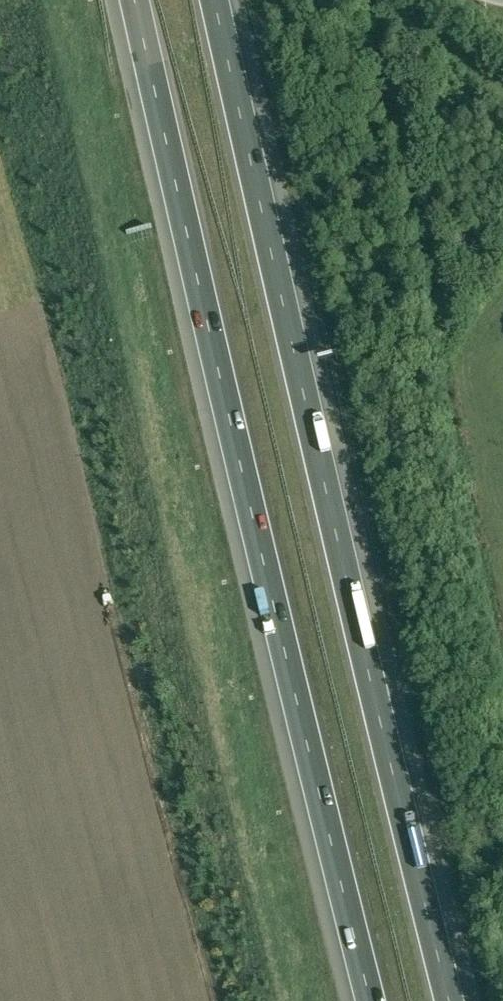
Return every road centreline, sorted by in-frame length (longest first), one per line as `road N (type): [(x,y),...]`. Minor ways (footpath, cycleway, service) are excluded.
road 1 (motorway): [(135,0),(373,1000)]
road 2 (motorway): [(451,1000),(215,0)]

